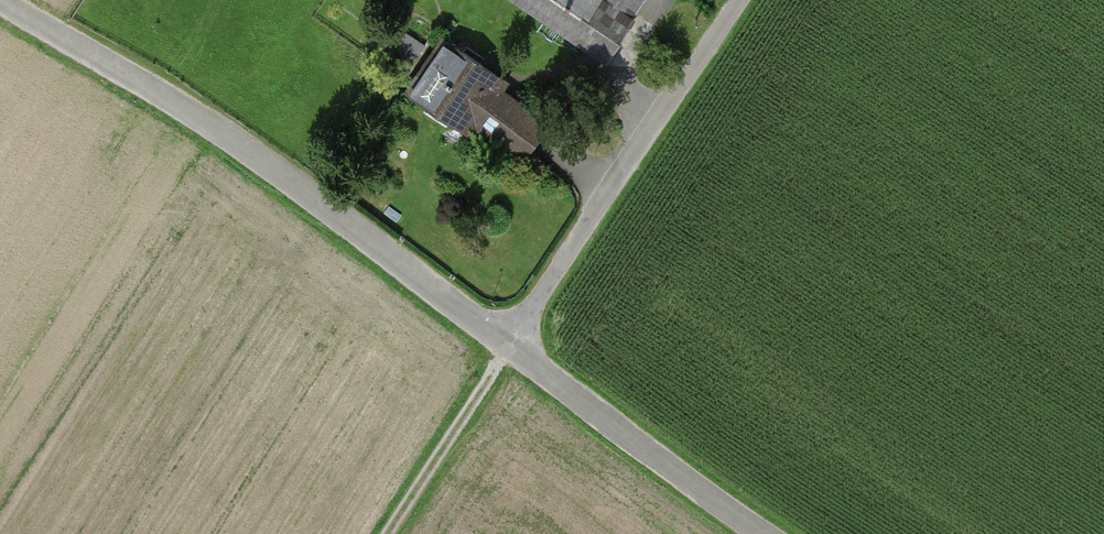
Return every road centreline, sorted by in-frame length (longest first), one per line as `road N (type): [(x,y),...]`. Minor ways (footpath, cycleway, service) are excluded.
road 1 (unclassified): [(755,533),(243,144),(0,2)]
road 2 (track): [(739,0),(389,533)]

